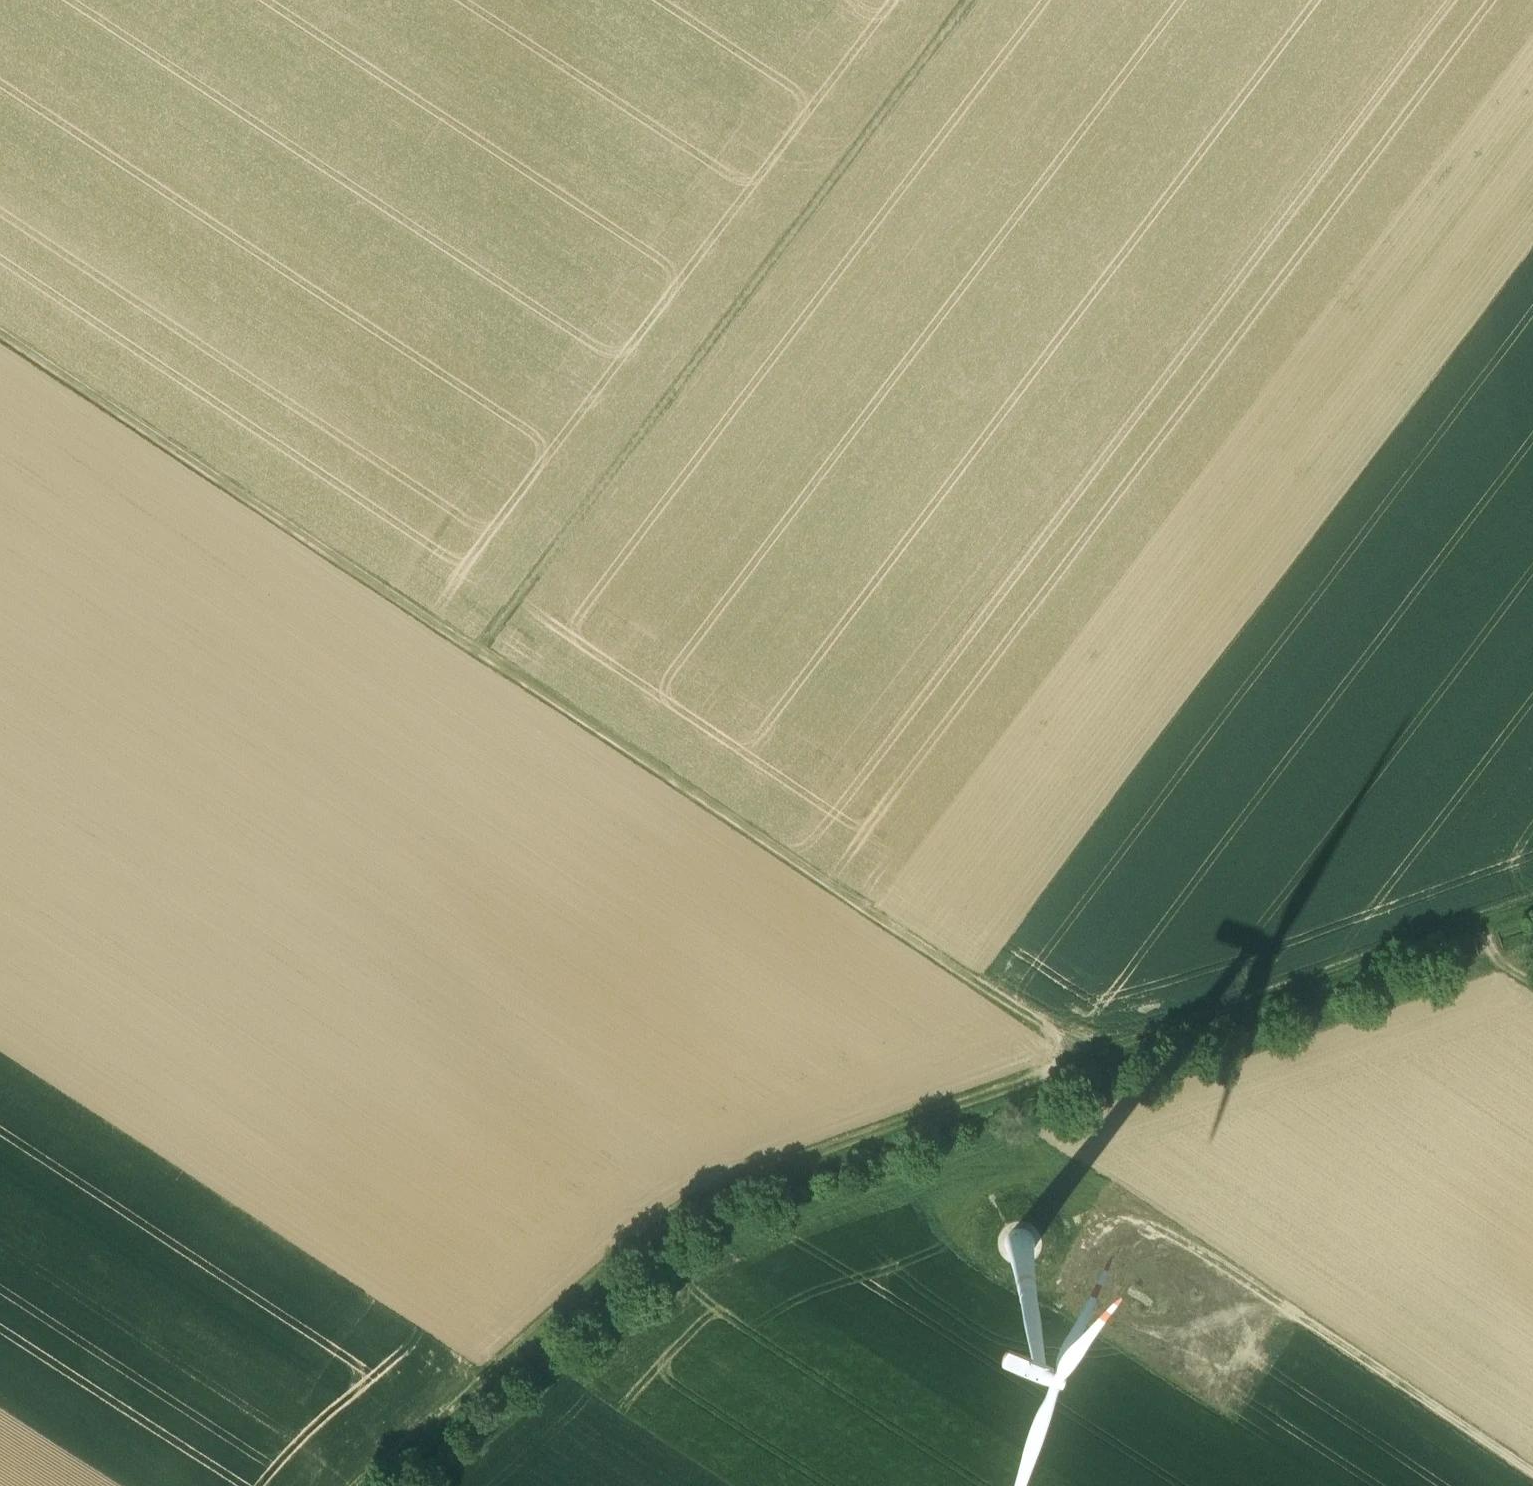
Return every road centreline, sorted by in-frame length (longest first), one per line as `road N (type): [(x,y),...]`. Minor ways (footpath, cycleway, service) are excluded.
road 1 (track): [(1532,905),(1095,1055),(0,330)]
road 2 (track): [(367,1485),(690,1202),(1095,1055)]

